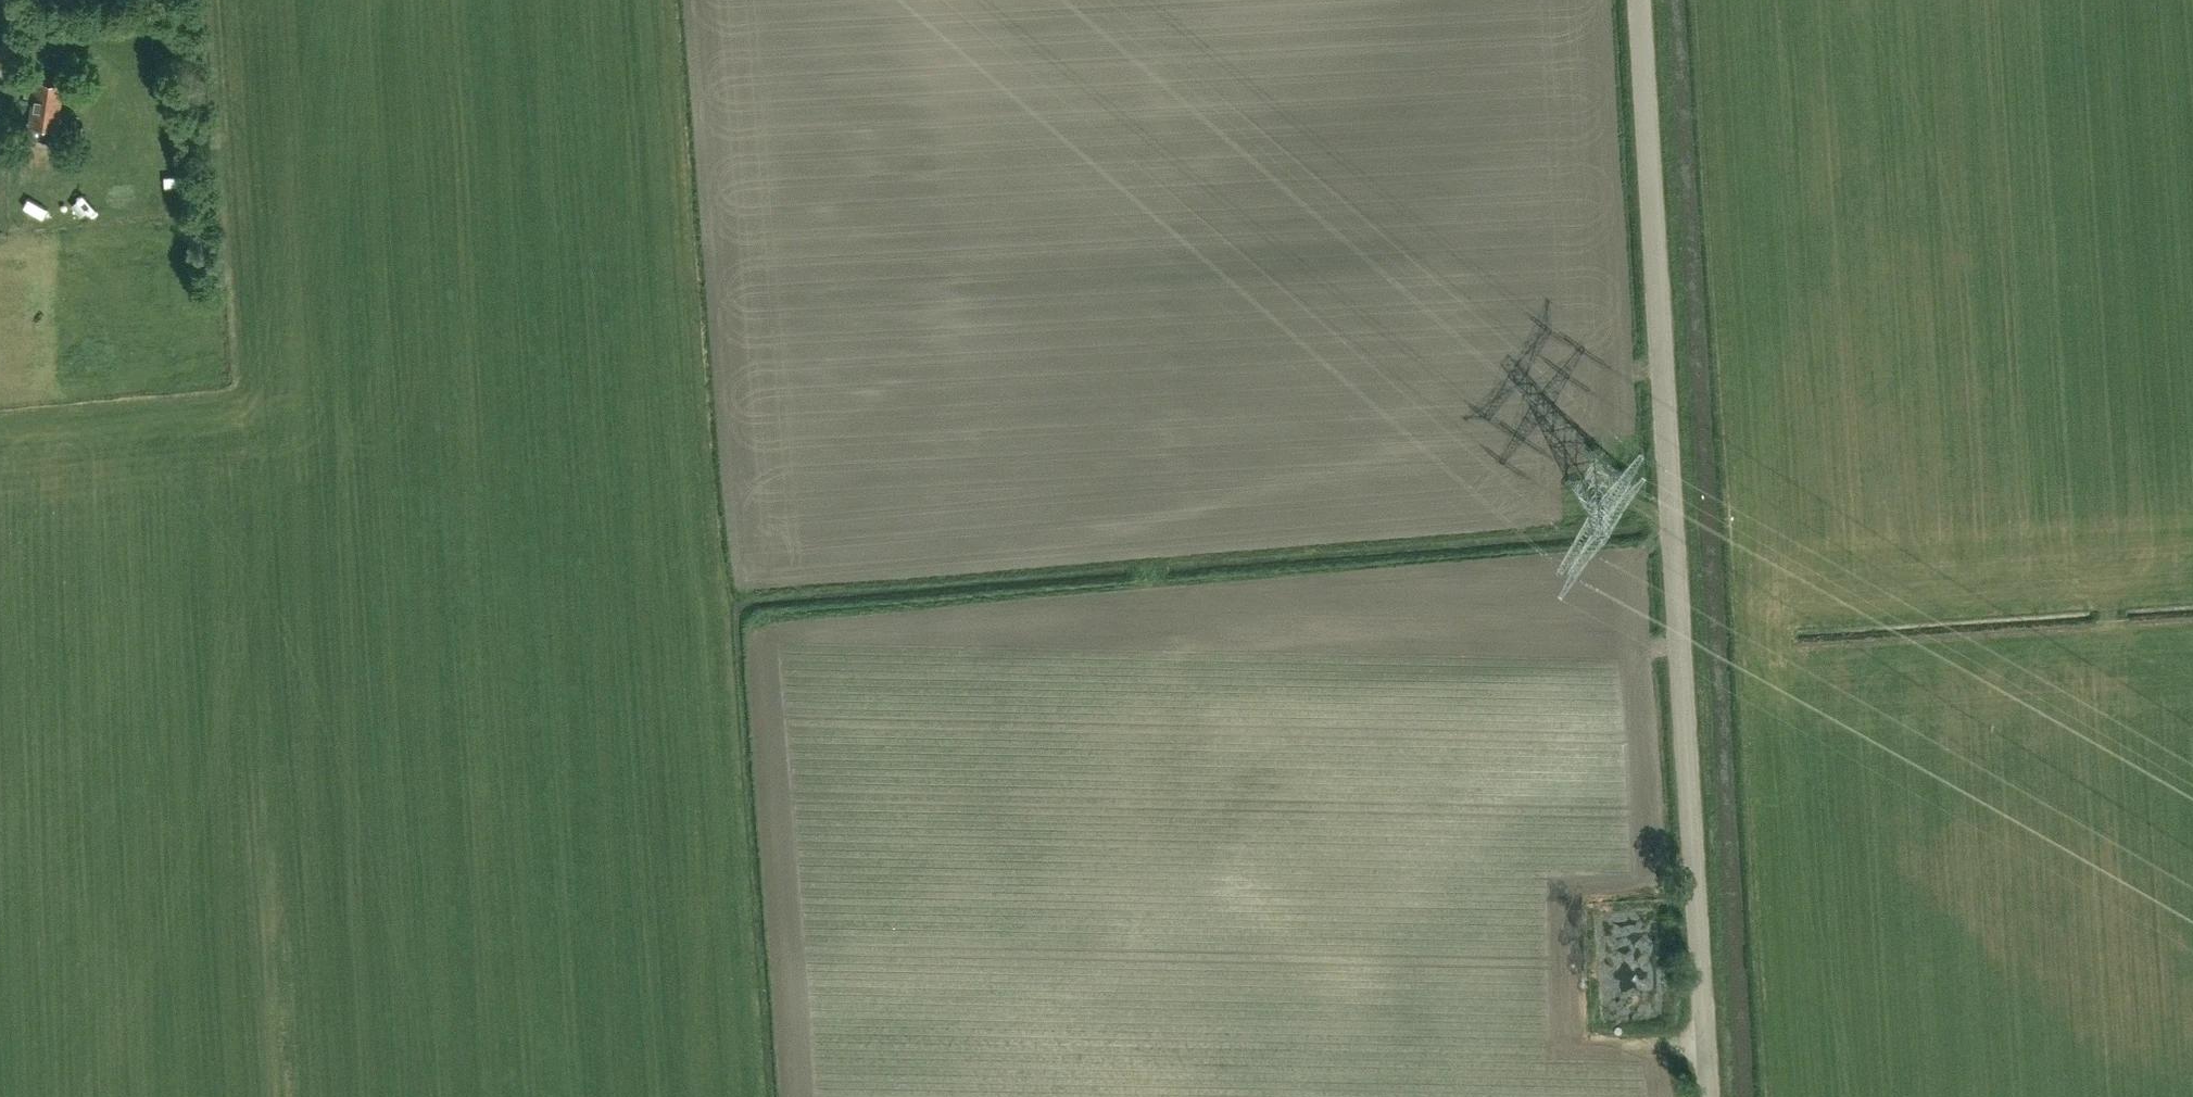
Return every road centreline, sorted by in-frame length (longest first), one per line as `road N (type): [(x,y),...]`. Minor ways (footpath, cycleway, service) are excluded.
road 1 (unclassified): [(1712,1096),(1640,0)]

